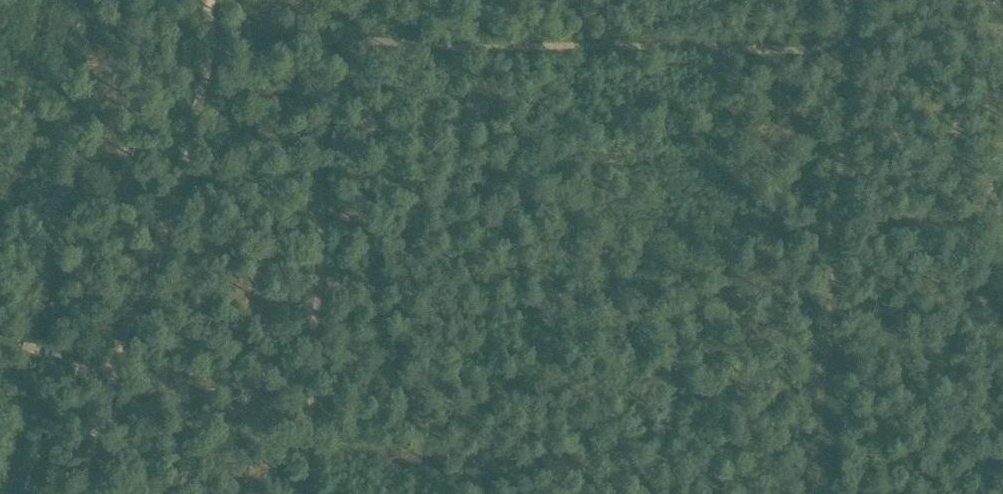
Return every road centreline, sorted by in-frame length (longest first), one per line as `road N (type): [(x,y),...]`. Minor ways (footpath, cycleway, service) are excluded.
road 1 (track): [(308,493),(325,280),(359,75),(406,37),(570,41),(846,31),(848,0)]
road 2 (track): [(207,0),(199,94),(104,365),(80,493)]
road 3 (track): [(811,493),(846,31)]
road 4 (track): [(406,37),(205,30)]

